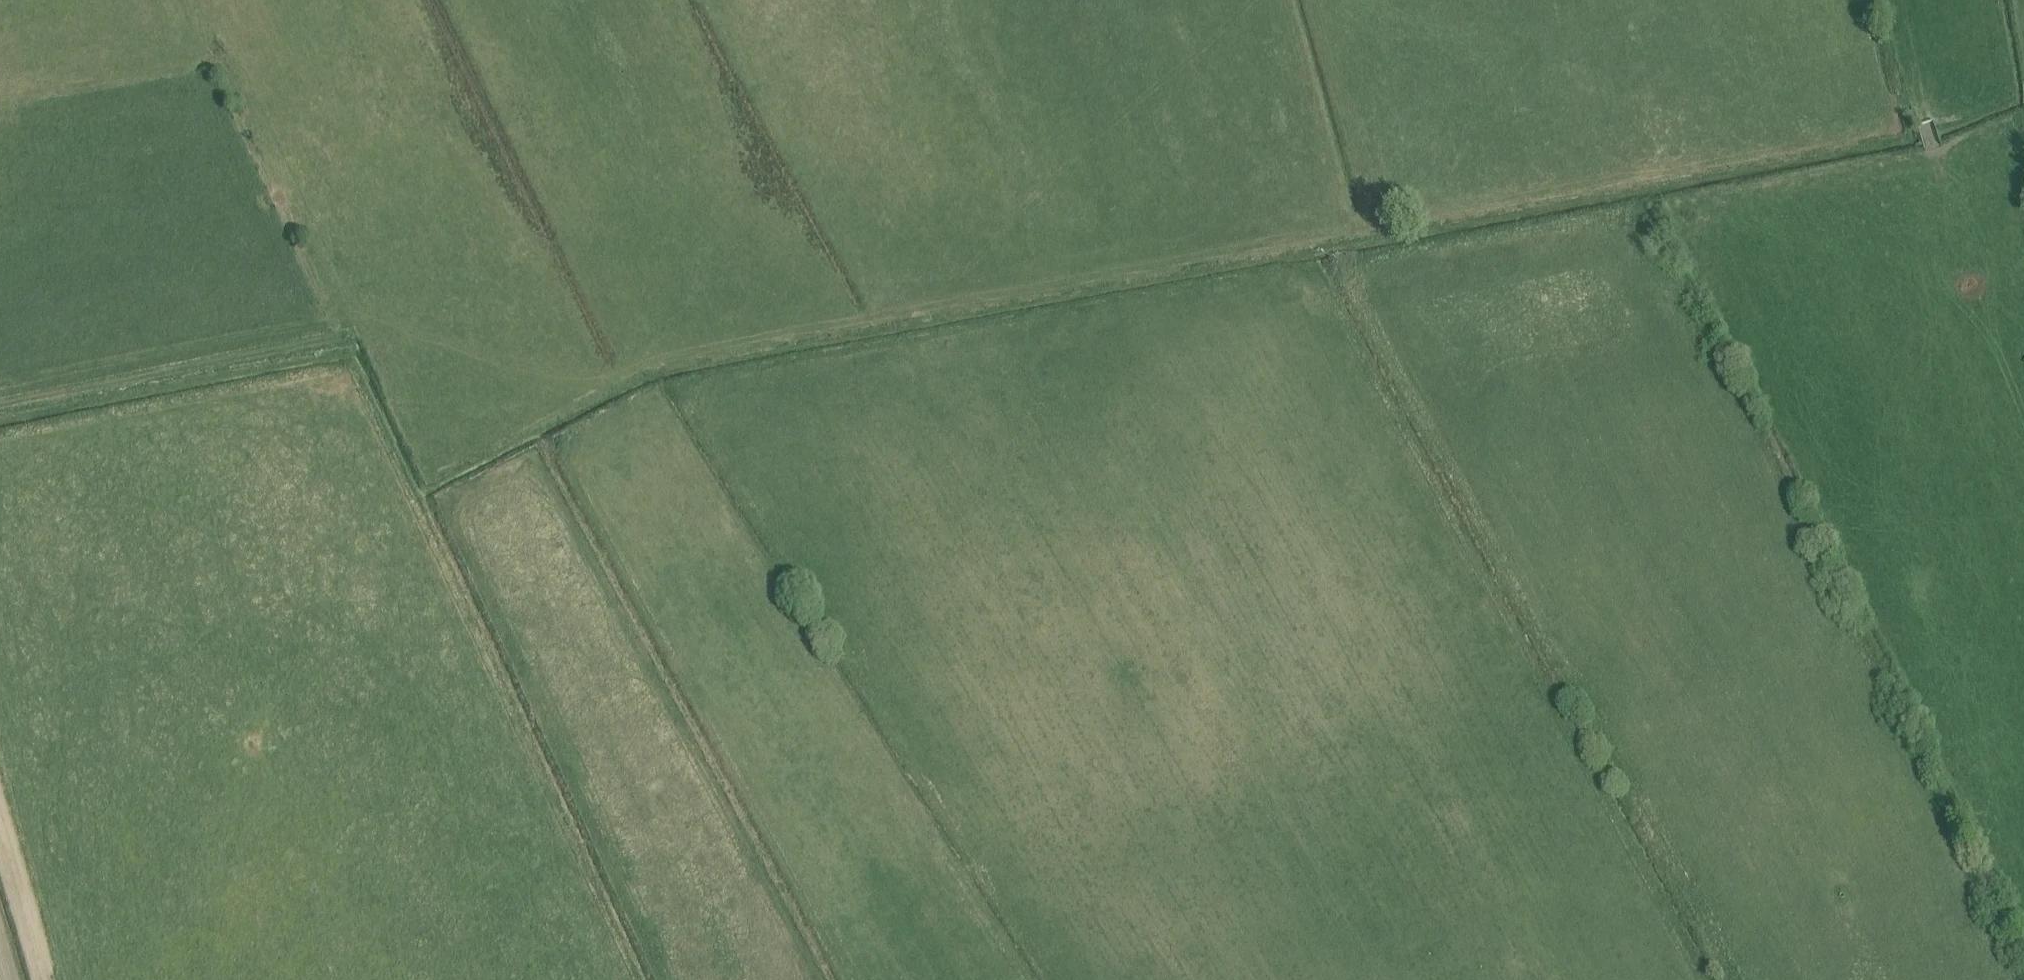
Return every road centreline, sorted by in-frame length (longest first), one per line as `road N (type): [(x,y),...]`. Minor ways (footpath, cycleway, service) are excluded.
road 1 (track): [(0,414),(359,339)]
road 2 (track): [(0,828),(43,979)]

